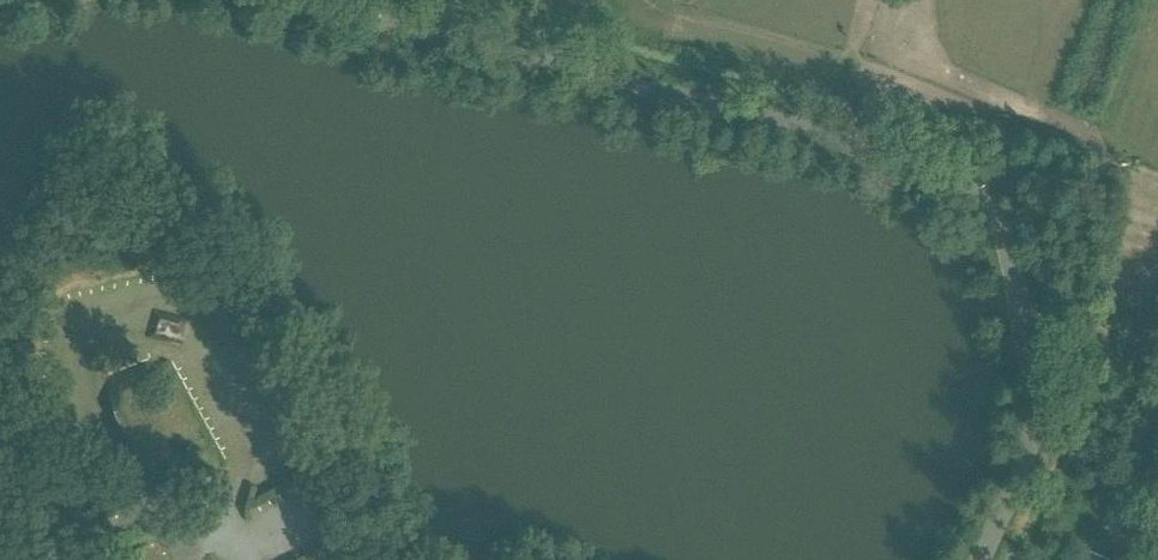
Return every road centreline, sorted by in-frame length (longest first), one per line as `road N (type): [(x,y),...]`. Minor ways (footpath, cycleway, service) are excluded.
road 1 (unclassified): [(982,559),(1034,445),(1037,407),(1015,270),(993,219),(969,192),(892,157),(275,0)]

